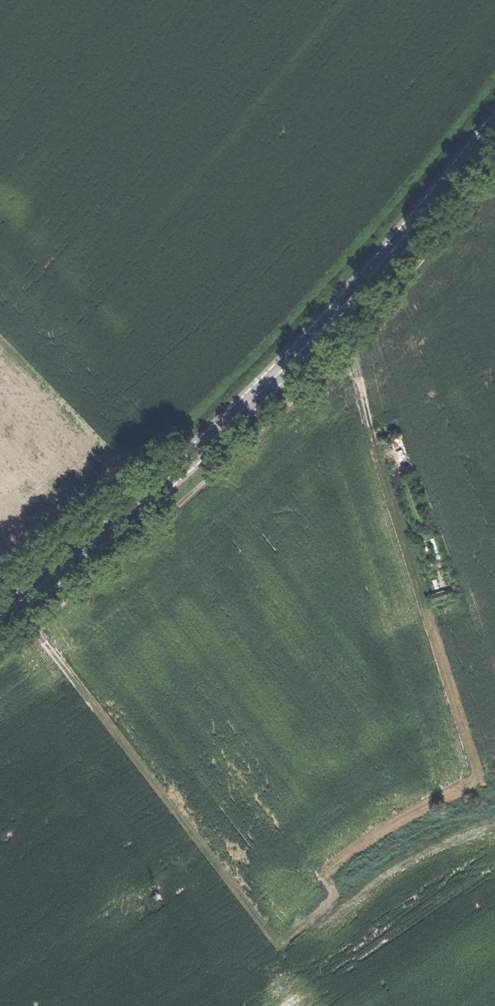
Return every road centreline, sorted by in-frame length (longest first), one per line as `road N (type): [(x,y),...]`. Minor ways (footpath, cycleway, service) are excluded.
road 1 (secondary): [(494,127),(278,375),(0,615)]
road 2 (track): [(479,774),(354,347),(319,315)]
road 3 (track): [(275,949),(6,598)]

